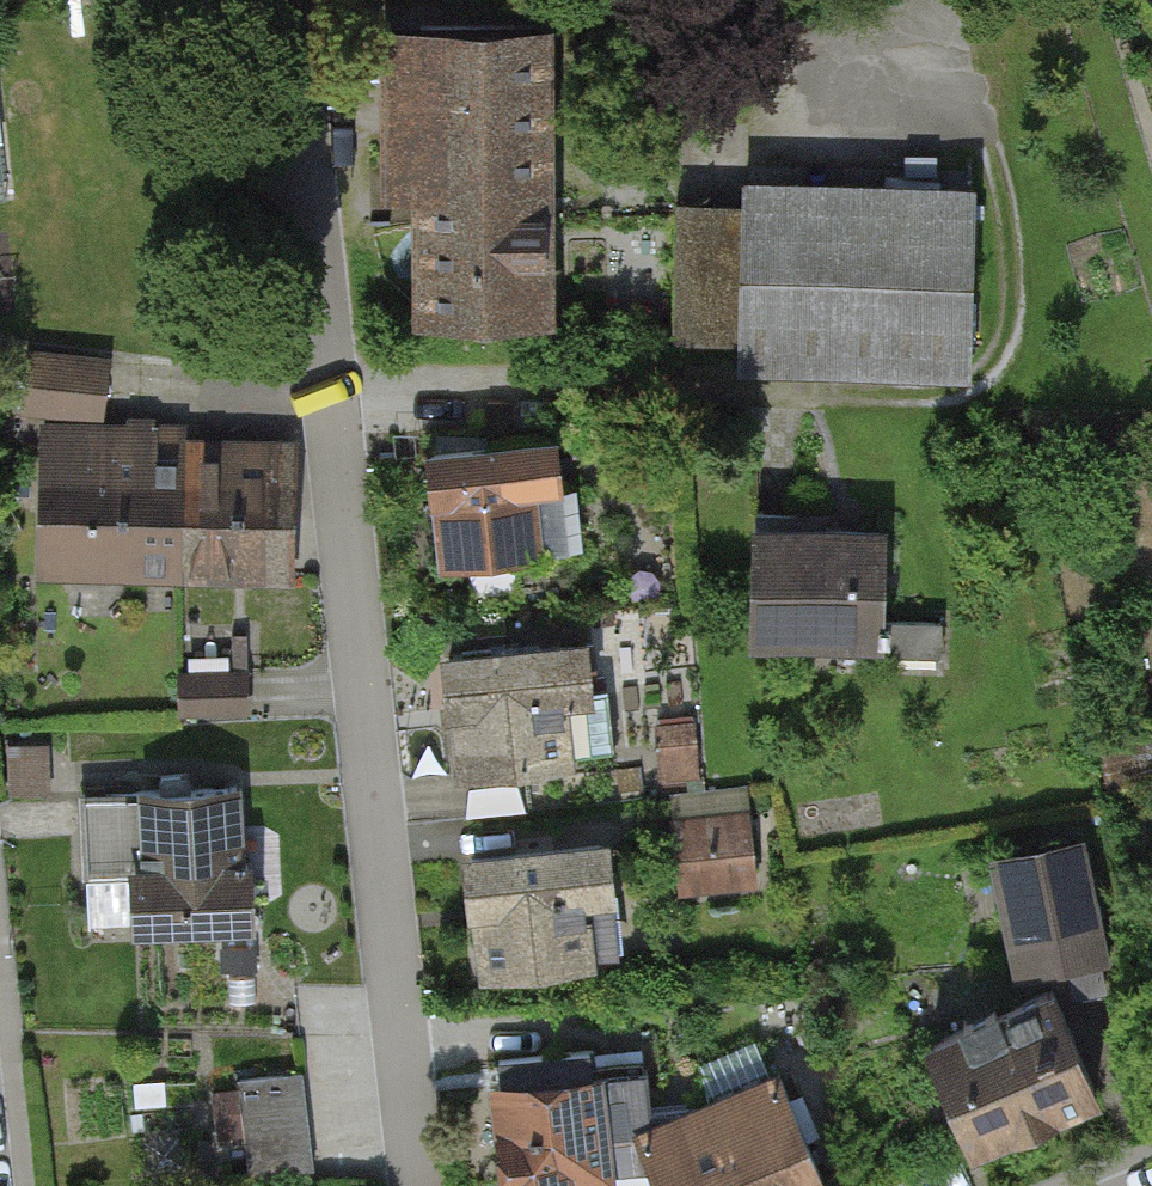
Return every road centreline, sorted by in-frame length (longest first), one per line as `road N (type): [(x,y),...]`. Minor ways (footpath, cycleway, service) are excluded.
road 1 (residential): [(417,1185),(287,0)]

